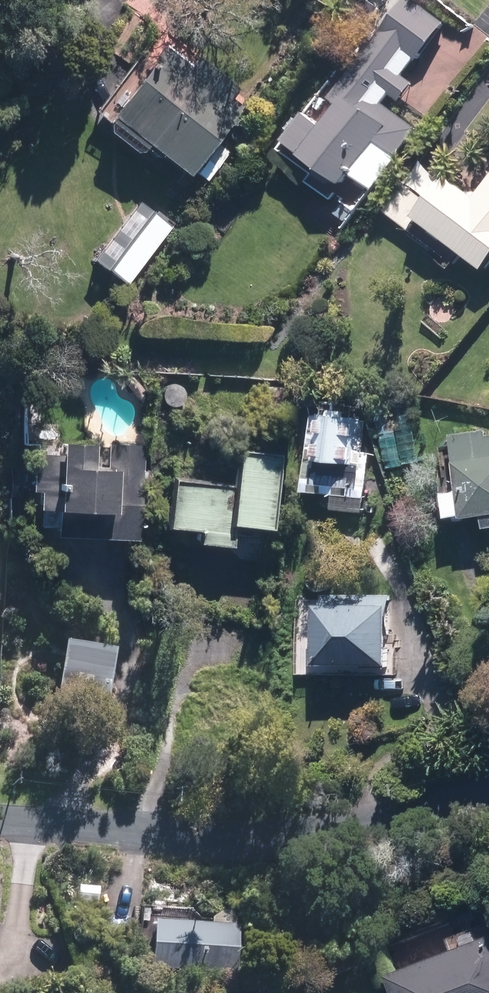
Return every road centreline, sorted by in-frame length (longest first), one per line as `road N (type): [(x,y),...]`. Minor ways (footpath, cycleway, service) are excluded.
road 1 (residential): [(0,827),(253,844),(316,838),(488,790)]

